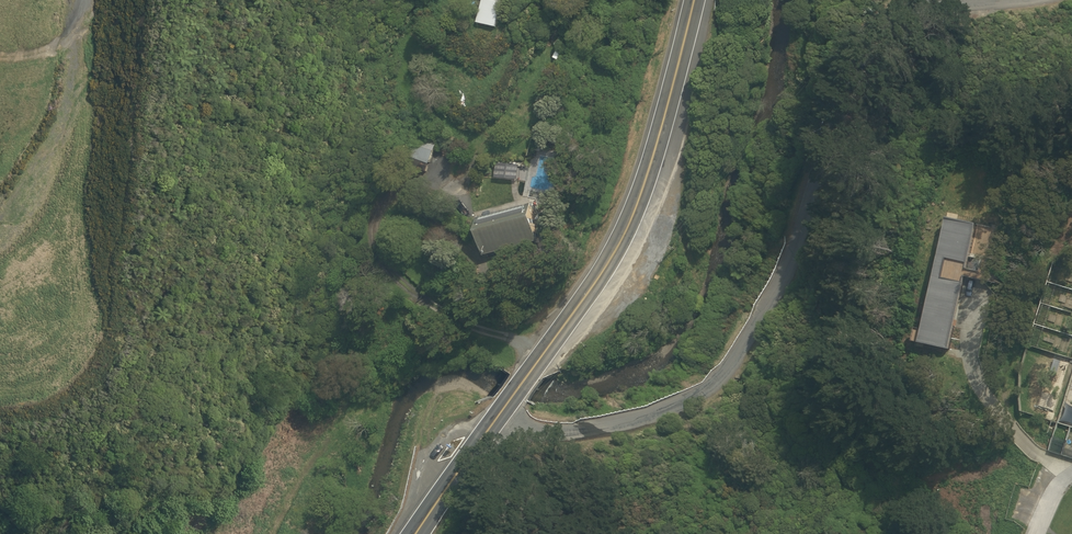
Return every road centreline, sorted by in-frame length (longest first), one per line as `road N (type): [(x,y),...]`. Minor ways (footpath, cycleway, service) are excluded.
road 1 (residential): [(500,415),(533,431),(581,429),(669,408),(714,369),(752,312),(858,55),(895,22),(1030,0)]
road 2 (secondary): [(500,415),(618,238),(665,117),(693,0)]
road 3 (residential): [(75,0),(46,155),(0,243)]
road 4 (secondary): [(416,533),(500,415)]

